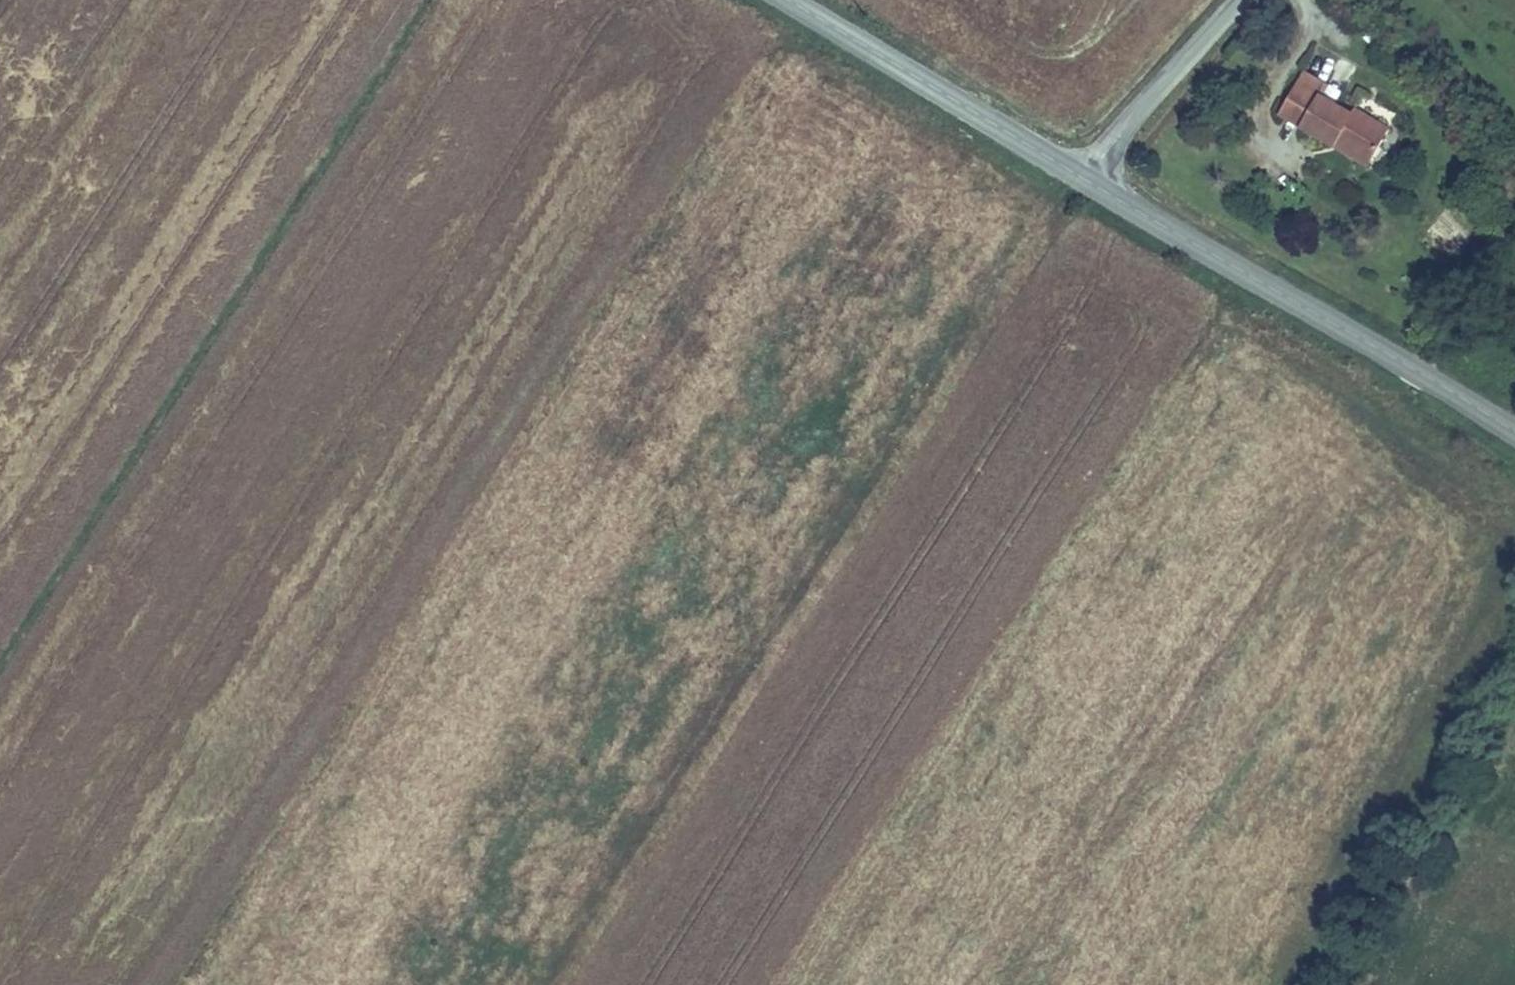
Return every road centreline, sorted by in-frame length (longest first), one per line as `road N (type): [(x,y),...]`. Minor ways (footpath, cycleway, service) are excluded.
road 1 (tertiary): [(1514,430),(1086,177)]
road 2 (tertiary): [(1086,177),(787,0)]
road 3 (unclassified): [(1086,177),(1240,0)]

